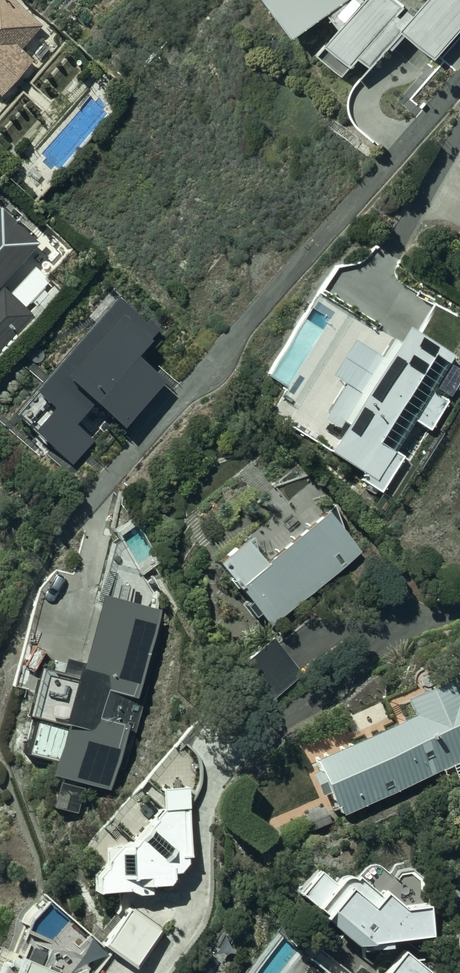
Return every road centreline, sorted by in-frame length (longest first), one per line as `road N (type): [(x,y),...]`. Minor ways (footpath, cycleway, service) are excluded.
road 1 (residential): [(58,542),(459,82)]

